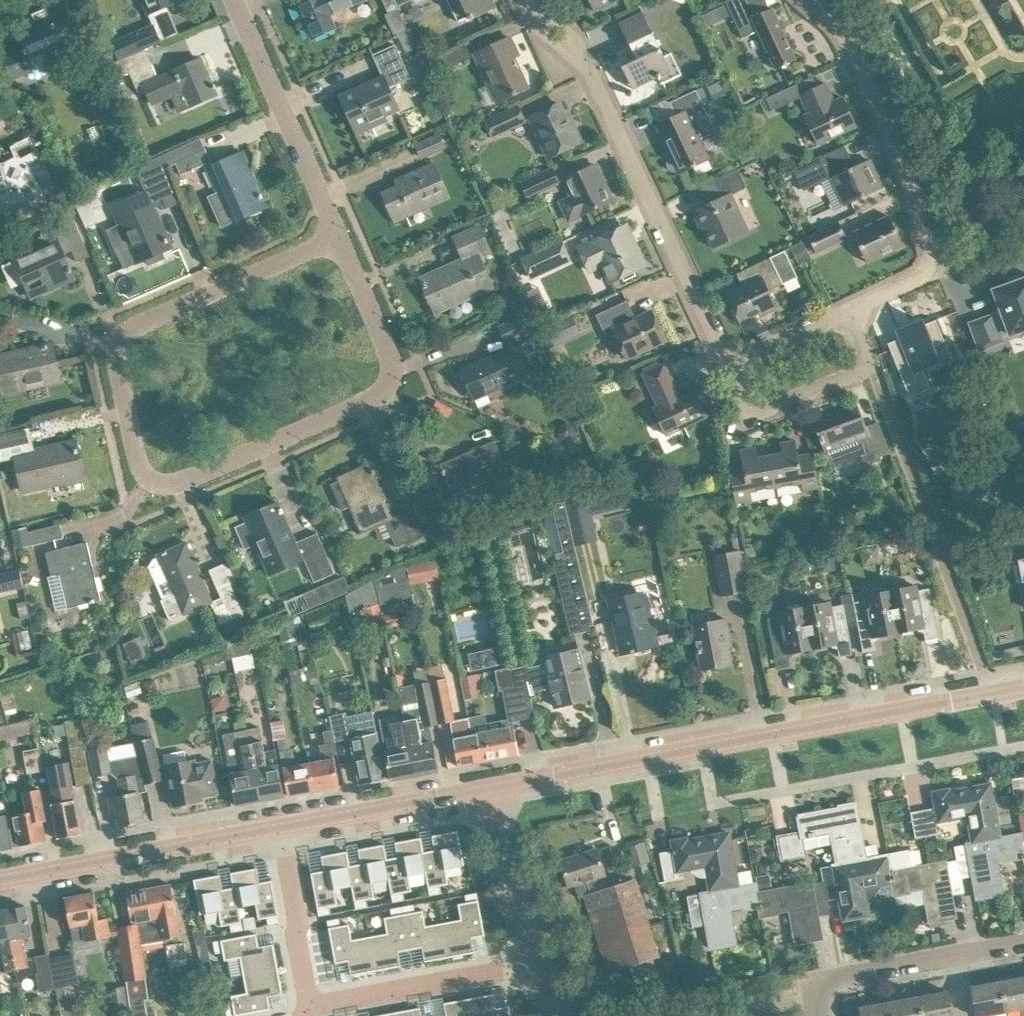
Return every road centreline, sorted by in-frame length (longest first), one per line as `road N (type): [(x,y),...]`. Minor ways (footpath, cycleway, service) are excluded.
road 1 (residential): [(338,237),(391,375),(379,395),(184,481),(164,484),(141,468),(114,351),(132,327)]
road 2 (tertiary): [(484,789),(1023,687)]
road 3 (residential): [(729,367),(581,53),(525,0)]
road 4 (residential): [(281,826),(309,1004),(540,964)]
road 5 (tertiary): [(0,879),(281,826)]
road 6 (residential): [(932,252),(847,40),(806,0)]
road 7 (residential): [(338,237),(233,0)]
road 8 (residential): [(818,1015),(816,987),(833,977),(1023,942)]
road 9 (residential): [(132,327),(338,237)]
road 10 (residential): [(729,367),(745,400),(769,406),(857,372),(866,346),(851,310)]
road 11 (tertiary): [(281,826),(484,789)]
road 12 (residential): [(540,964),(484,789)]
road 13 (residential): [(851,310),(729,367)]

